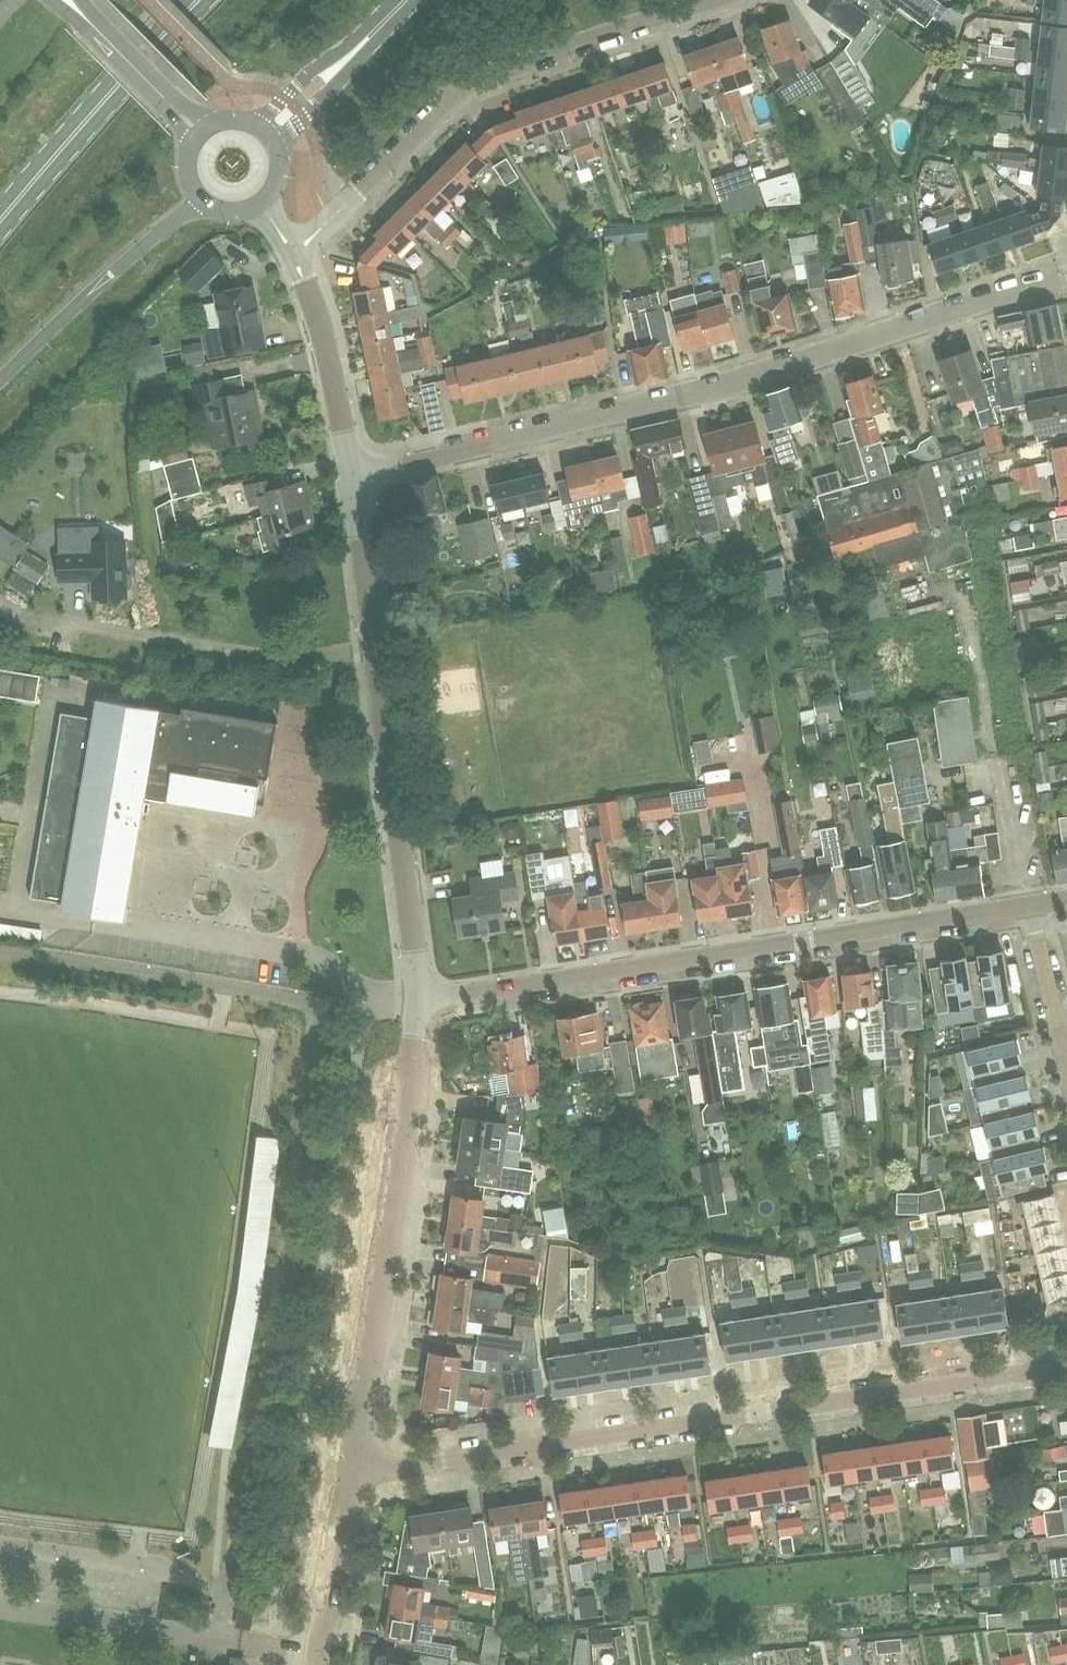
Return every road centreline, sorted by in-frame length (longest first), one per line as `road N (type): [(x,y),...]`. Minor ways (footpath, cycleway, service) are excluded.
road 1 (residential): [(354,477),(703,394),(984,301),(1066,282)]
road 2 (residential): [(356,1465),(388,1468),(1066,1367)]
road 3 (residential): [(421,1001),(1028,904)]
road 4 (residential): [(296,255),(474,80),(712,0)]
road 5 (residential): [(356,1465),(421,1001)]
road 6 (residential): [(421,1001),(375,648)]
road 7 (residential): [(375,648),(283,659),(27,615)]
road 8 (primary): [(0,222),(198,0)]
road 9 (primary): [(0,379),(201,198)]
road 10 (residential): [(354,477),(296,255)]
road 11 (residential): [(315,1664),(339,1587),(356,1465)]
road 12 (tertiary): [(266,132),(407,0)]
road 13 (tertiary): [(201,133),(69,0)]
road 14 (residential): [(375,648),(354,477)]
road 15 (residential): [(1066,1058),(1028,904)]

